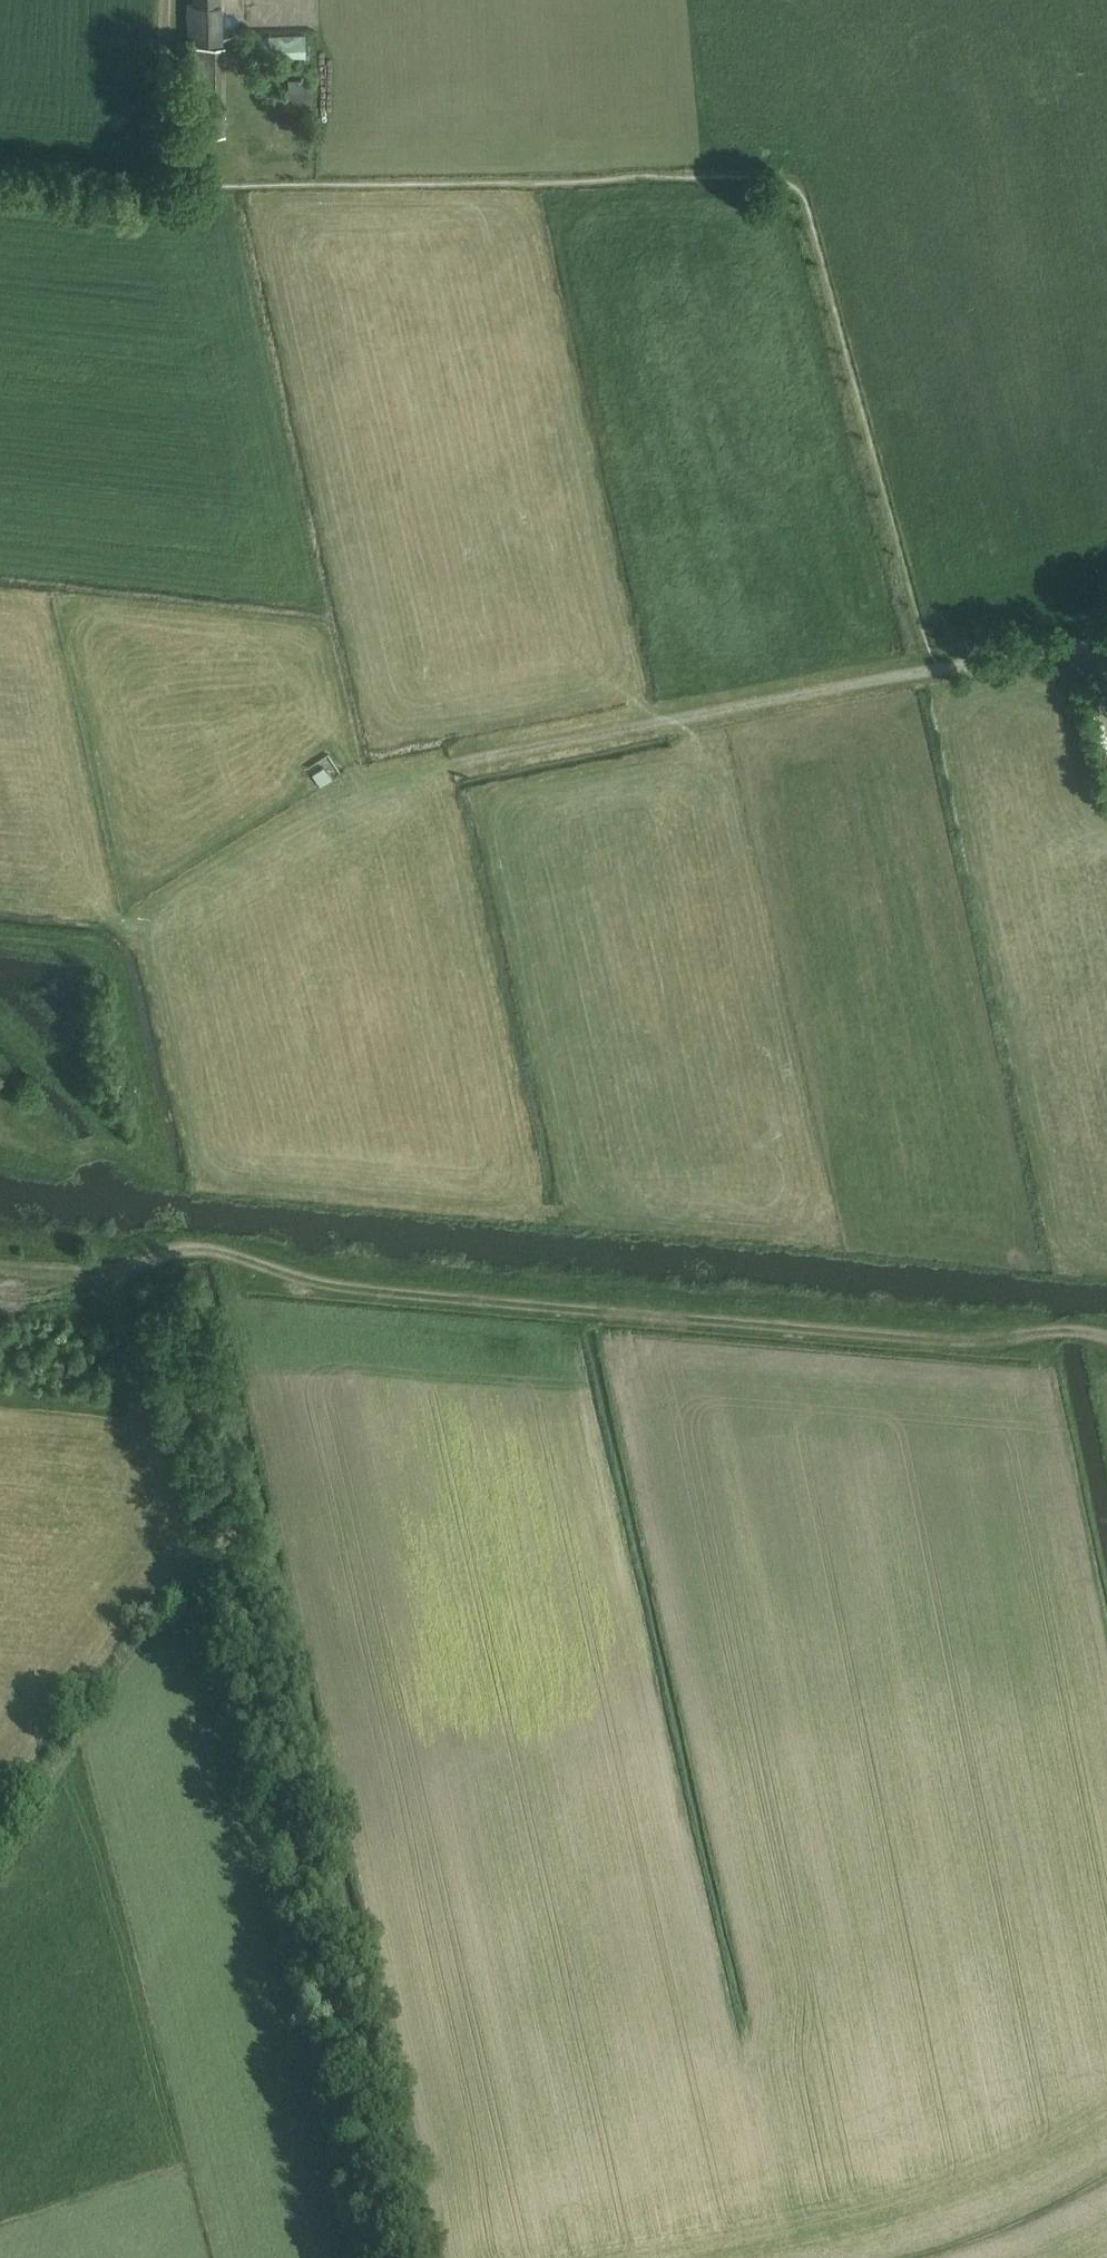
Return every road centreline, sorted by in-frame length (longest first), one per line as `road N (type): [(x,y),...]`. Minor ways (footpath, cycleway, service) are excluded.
road 1 (track): [(212,1250),(362,1290),(961,1343),(1074,1331),(1106,1339)]
road 2 (unclassified): [(481,762),(1106,640)]
road 3 (track): [(0,1265),(103,1274),(175,1250),(212,1250)]

